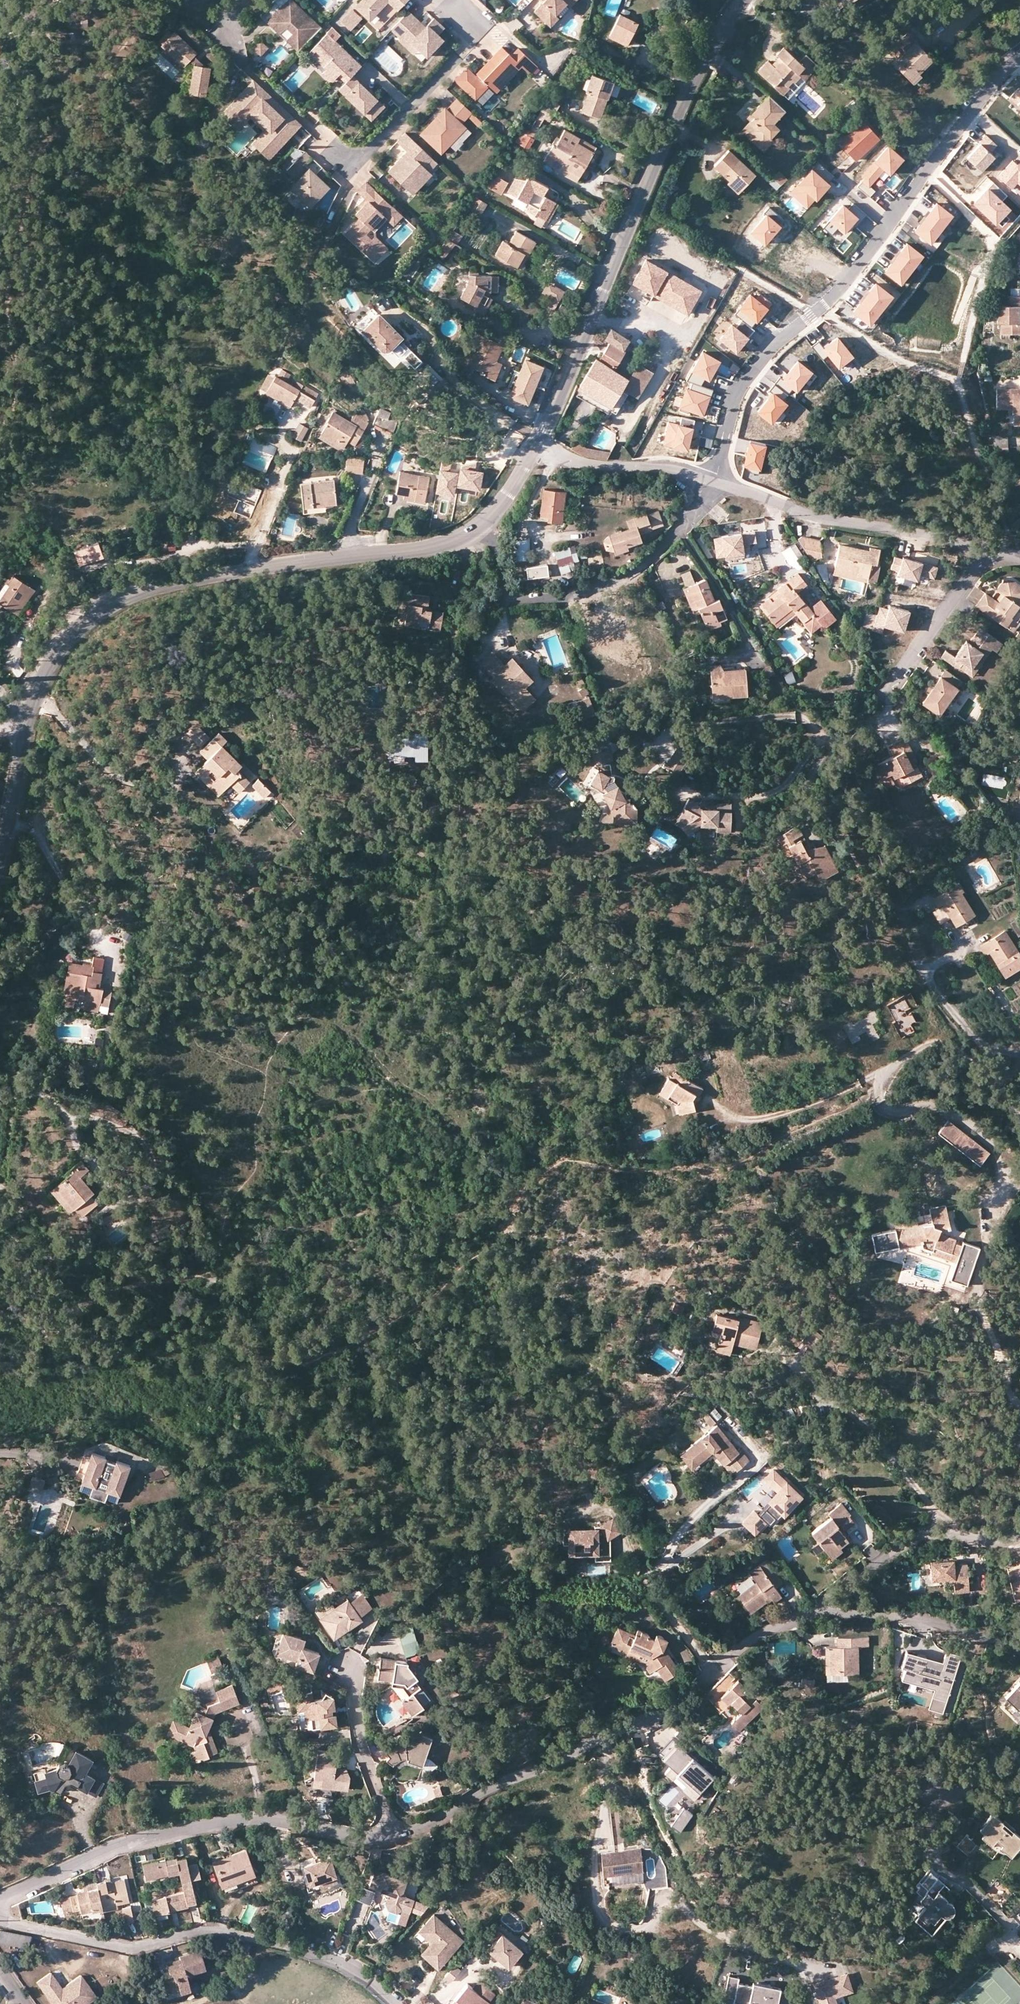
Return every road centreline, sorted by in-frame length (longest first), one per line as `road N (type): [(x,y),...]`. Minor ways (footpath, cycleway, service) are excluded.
road 1 (tertiary): [(465,537),(447,547),(177,583),(95,618),(62,648),(30,705),(0,857)]
road 2 (track): [(719,1174),(590,1162),(544,1172),(433,1293),(314,1356),(251,1350),(225,1334),(207,1296),(187,1285)]
road 3 (track): [(878,1087),(719,1174),(575,1313),(568,1331),(611,1405),(607,1422),(578,1450)]
road 4 (residential): [(715,483),(734,399),(752,370),(831,299),(1019,64)]
road 5 (residential): [(820,1605),(750,1641),(671,1703),(389,1836)]
road 6 (tertiary): [(538,441),(691,85),(745,0)]
road 7 (residential): [(0,1918),(139,1951),(227,1932),(335,1965),(394,2003)]
road 8 (residential): [(389,1836),(240,1818),(118,1844),(0,1900)]
road 9 (residential): [(484,523),(503,593),(549,600),(629,577),(704,506),(715,483)]
road 10 (residential): [(715,483),(832,522),(985,548)]
road 11 (residential): [(1019,1752),(996,1756),(921,1837),(938,1869),(975,1891),(1014,1941)]
road 12 (residential): [(445,6),(476,36),(360,157),(351,161),(329,147)]
road 13 (track): [(187,1285),(219,1265),(233,1201),(256,1175),(255,1129),(269,1074)]
road 14 (residential): [(1019,1537),(921,1535),(820,1605)]
road 15 (residential): [(820,1605),(900,1616),(1019,1651)]
road 16 (track): [(187,1285),(155,1285),(44,1317),(0,1315)]
road 17 (residential): [(538,441),(570,457),(669,468),(715,483)]
road 18 (residential): [(389,1836),(345,1665)]
road 19 (residential): [(887,689),(985,548)]

